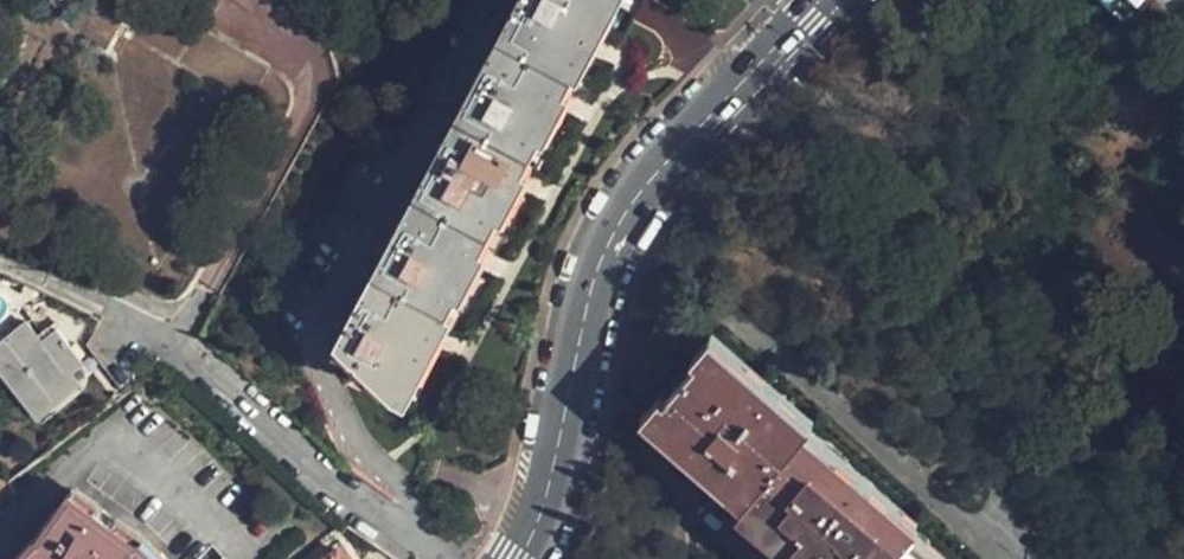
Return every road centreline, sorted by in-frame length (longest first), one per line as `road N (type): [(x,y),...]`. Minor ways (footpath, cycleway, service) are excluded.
road 1 (secondary): [(819,0),(657,170),(610,242),(592,287),(557,474),(522,558)]
road 2 (unclassified): [(419,558),(367,524),(196,368),(111,321)]

